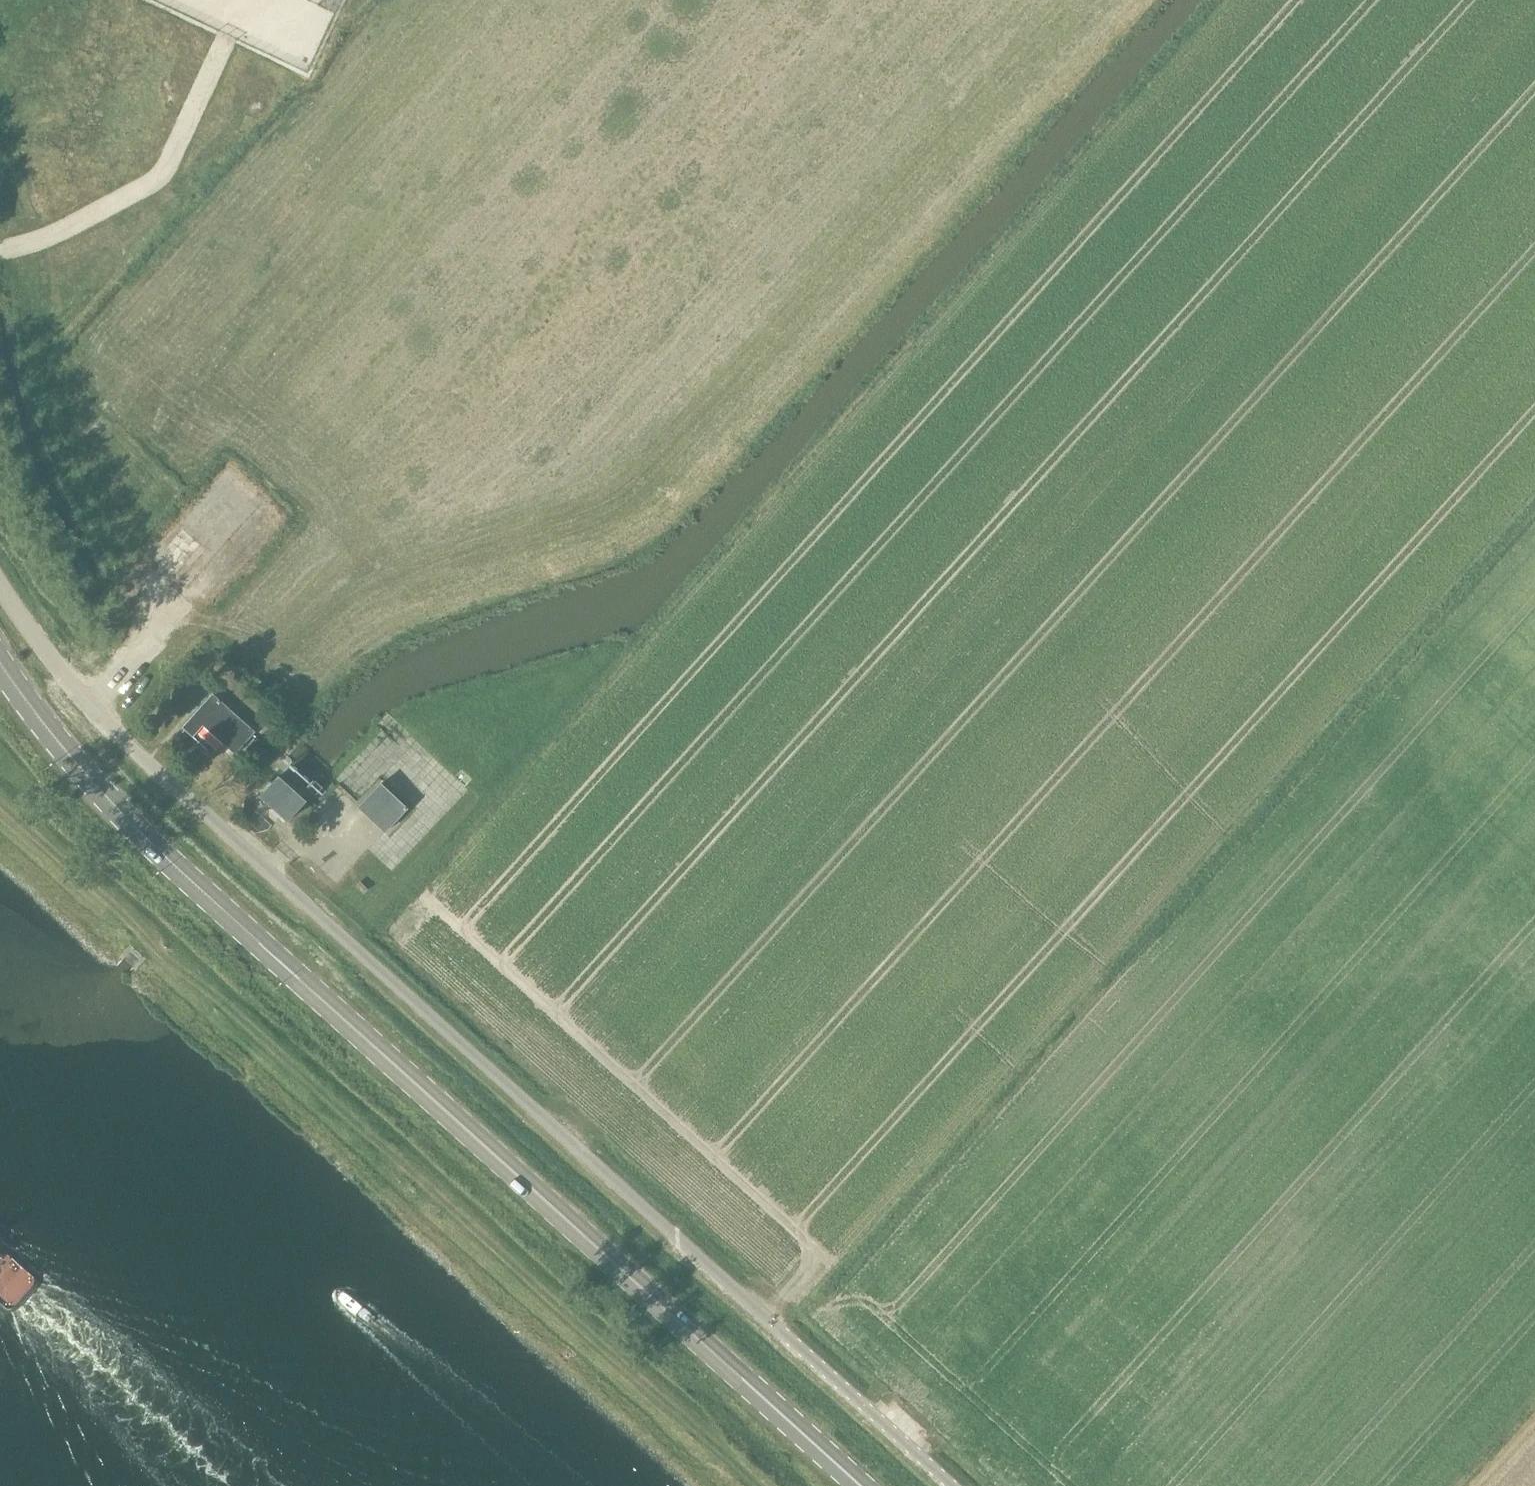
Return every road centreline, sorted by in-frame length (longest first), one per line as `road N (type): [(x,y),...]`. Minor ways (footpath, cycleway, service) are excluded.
road 1 (unclassified): [(952,1485),(108,724),(30,633),(0,583)]
road 2 (primary): [(861,1485),(148,840),(40,720),(0,660)]
road 3 (track): [(0,801),(750,1485)]

